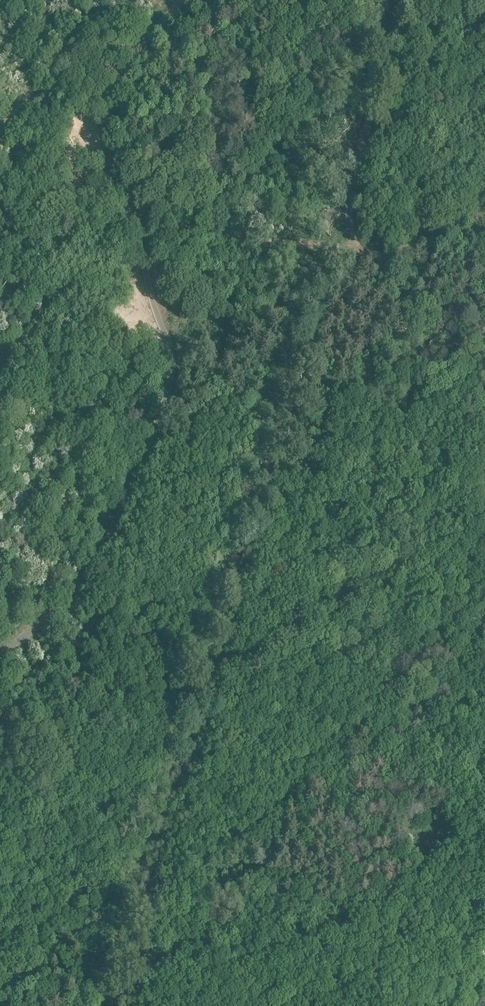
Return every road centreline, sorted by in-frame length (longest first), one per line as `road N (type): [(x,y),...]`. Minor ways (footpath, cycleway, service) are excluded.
road 1 (track): [(396,0),(353,170),(352,220),(409,331),(435,611),(484,732)]
road 2 (track): [(131,985),(124,978),(129,931),(150,890),(193,755),(194,718),(180,680)]

